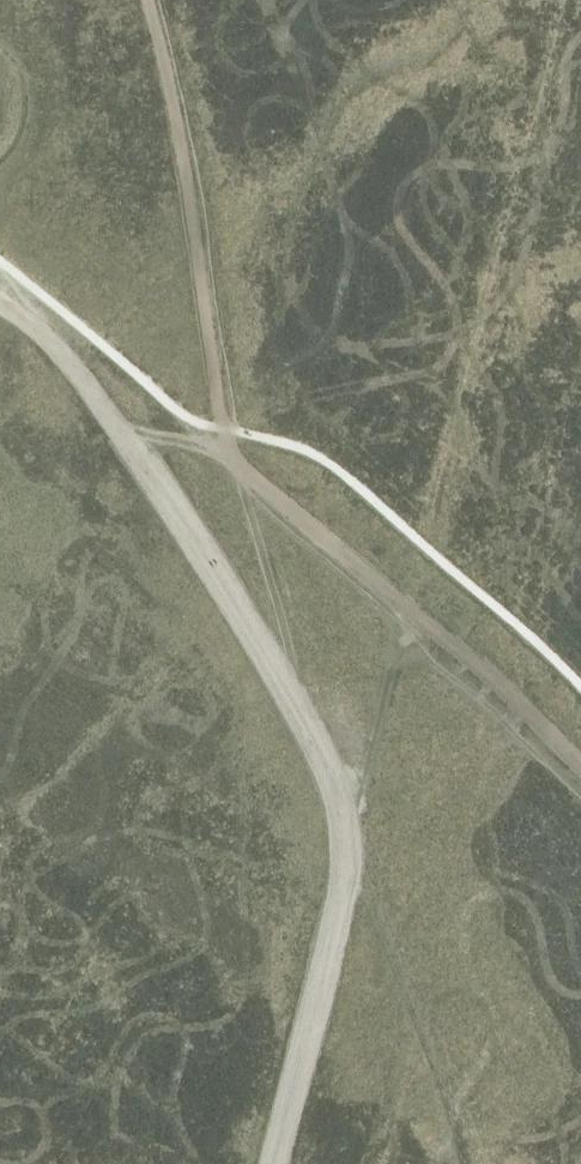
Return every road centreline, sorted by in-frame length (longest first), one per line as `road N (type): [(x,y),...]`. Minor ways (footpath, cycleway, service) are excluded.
road 1 (track): [(275,1163),(339,902),(347,852),(336,795),(277,670),(106,402),(74,365),(0,309)]
road 2 (track): [(185,419),(458,656),(580,777)]

